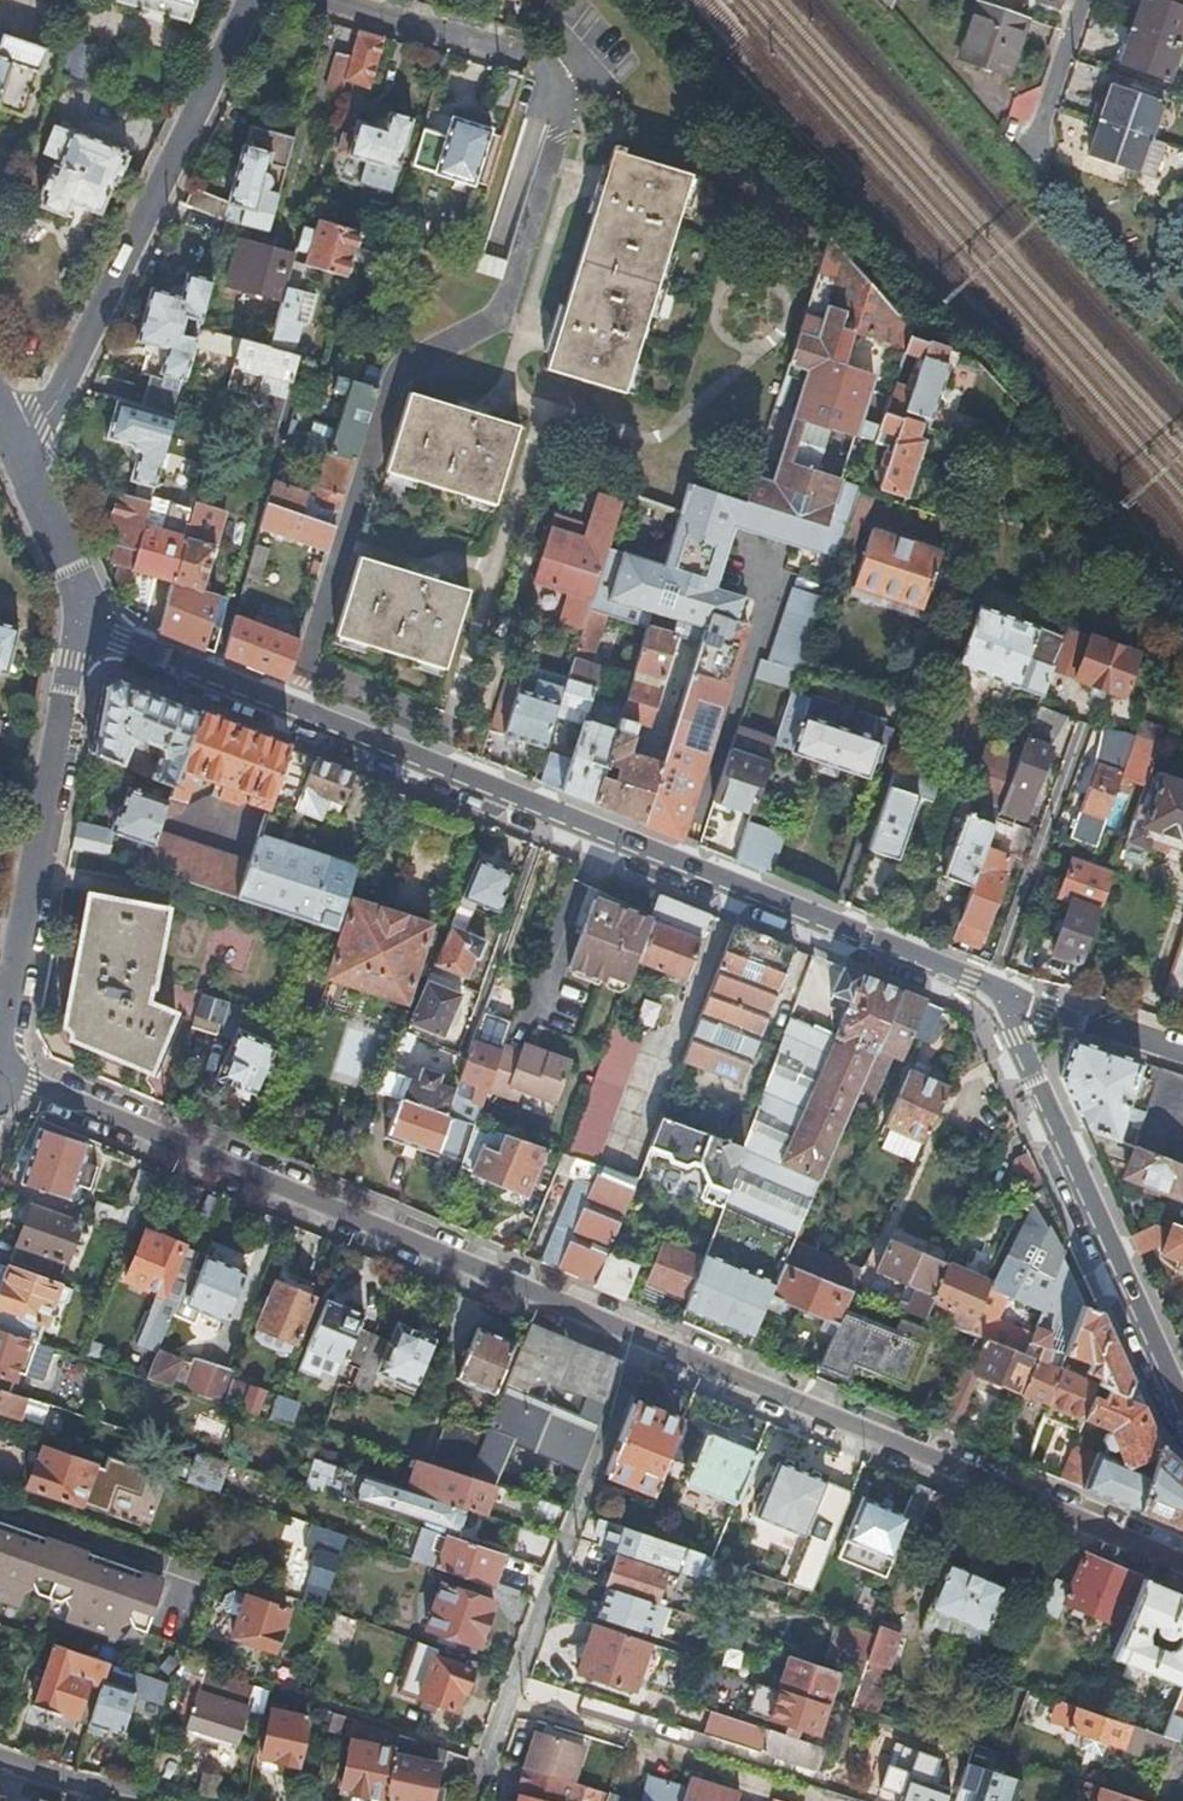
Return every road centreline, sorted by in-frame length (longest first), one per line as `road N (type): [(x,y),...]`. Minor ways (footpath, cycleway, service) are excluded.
road 1 (residential): [(0,1076),(1182,1560)]
road 2 (residential): [(999,988),(215,676)]
road 3 (residential): [(249,0),(50,412),(13,443)]
road 4 (residential): [(84,624),(0,1065)]
road 5 (residential): [(1182,1393),(999,988)]
road 6 (residential): [(303,355),(215,676)]
road 7 (residential): [(339,0),(533,53)]
road 8 (residential): [(84,624),(81,588),(13,443)]
road 9 (residential): [(1182,1054),(999,988)]
road 10 (residential): [(1083,0),(1028,162)]
road 11 (residential): [(215,676),(84,624)]

